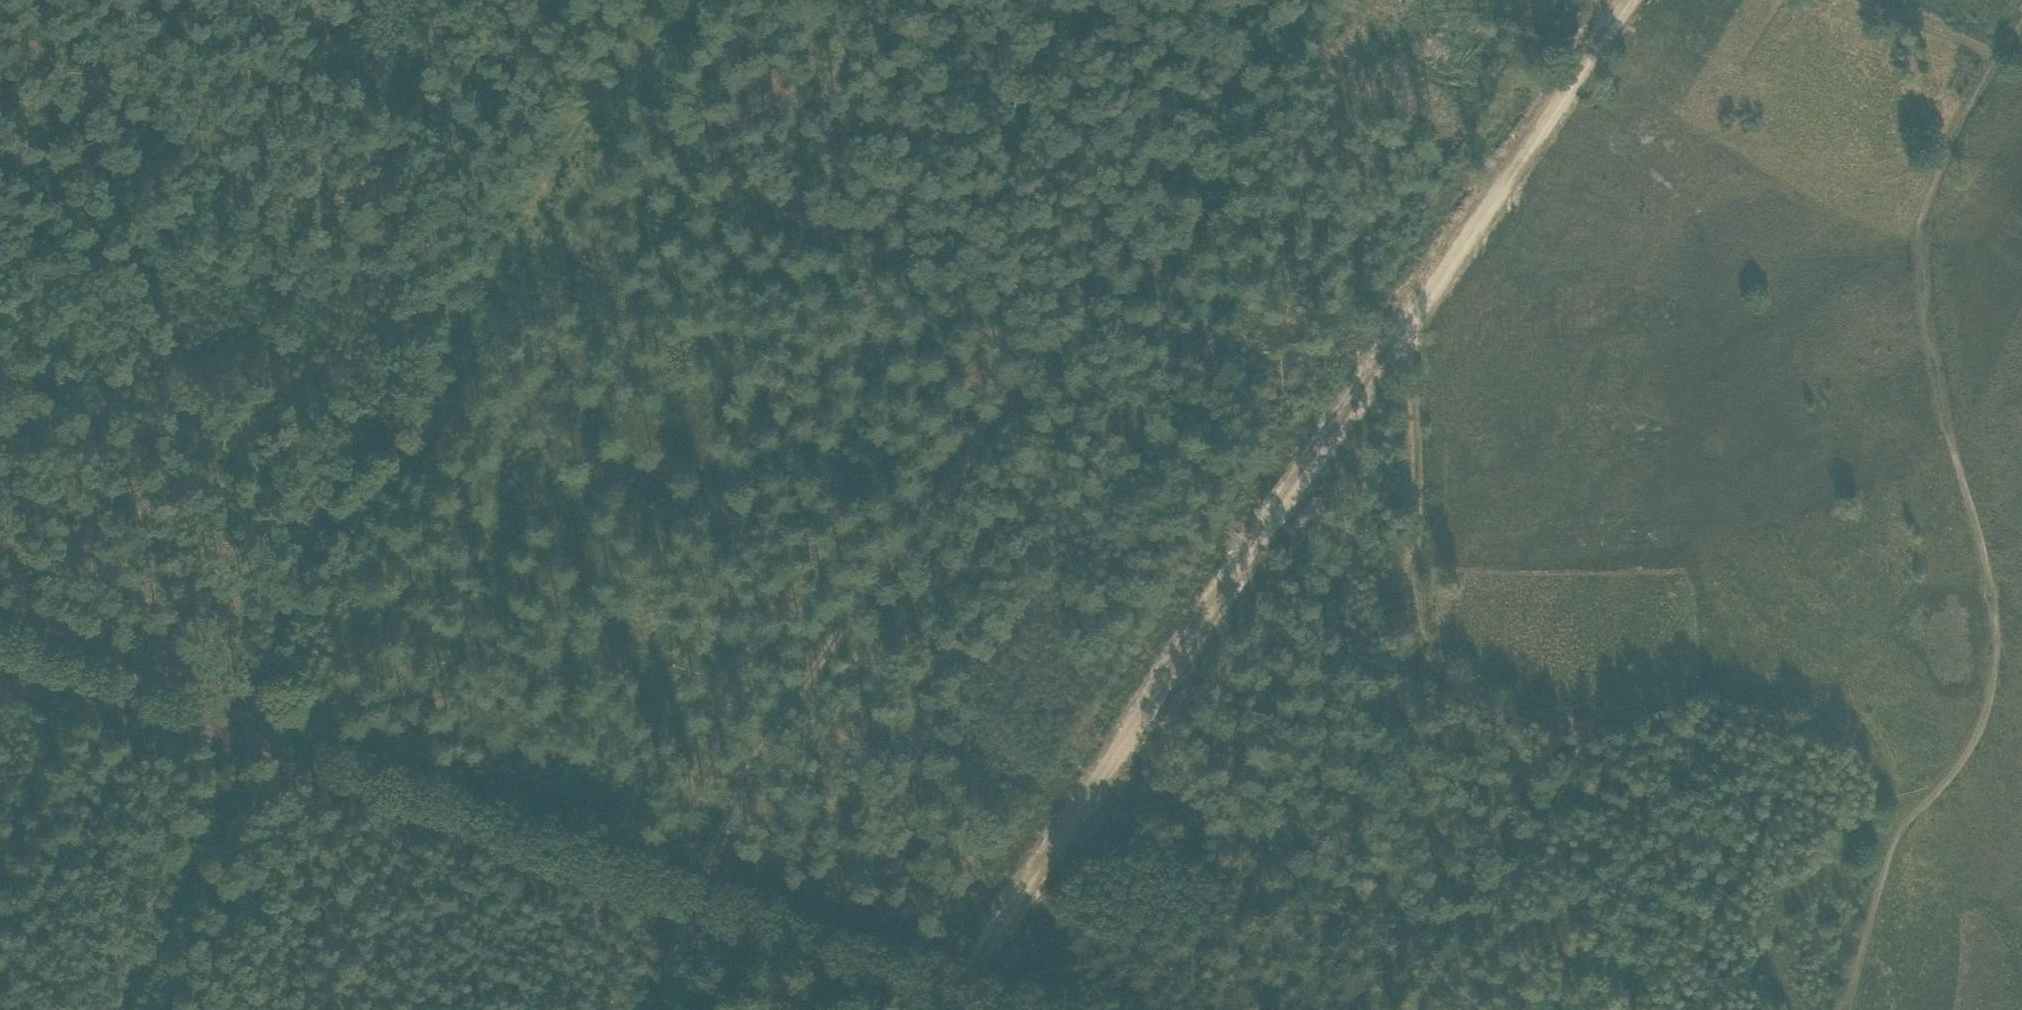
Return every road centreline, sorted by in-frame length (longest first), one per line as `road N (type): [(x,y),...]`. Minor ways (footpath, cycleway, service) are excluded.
road 1 (track): [(503,0),(609,104),(1042,361),(762,748),(687,908)]
road 2 (track): [(0,656),(939,996)]
road 3 (track): [(1899,838),(1904,811),(1884,744),(1861,714),(1813,689),(1753,683),(1701,690),(1592,728),(1527,714),(1454,683),(1418,639),(1412,322)]
road 4 (track): [(685,0),(609,104),(559,153),(252,748)]
road 5 (track): [(1899,838),(1967,757),(1991,696),(1998,645),(1997,594),(1923,316),(1919,227),(1967,109),(2001,57)]
road 6 (track): [(1412,322),(939,996)]
road 7 (track): [(1628,0),(1412,322)]
road 8 (track): [(1847,1009),(1899,838)]
road 9 (track): [(1860,0),(2001,57)]

